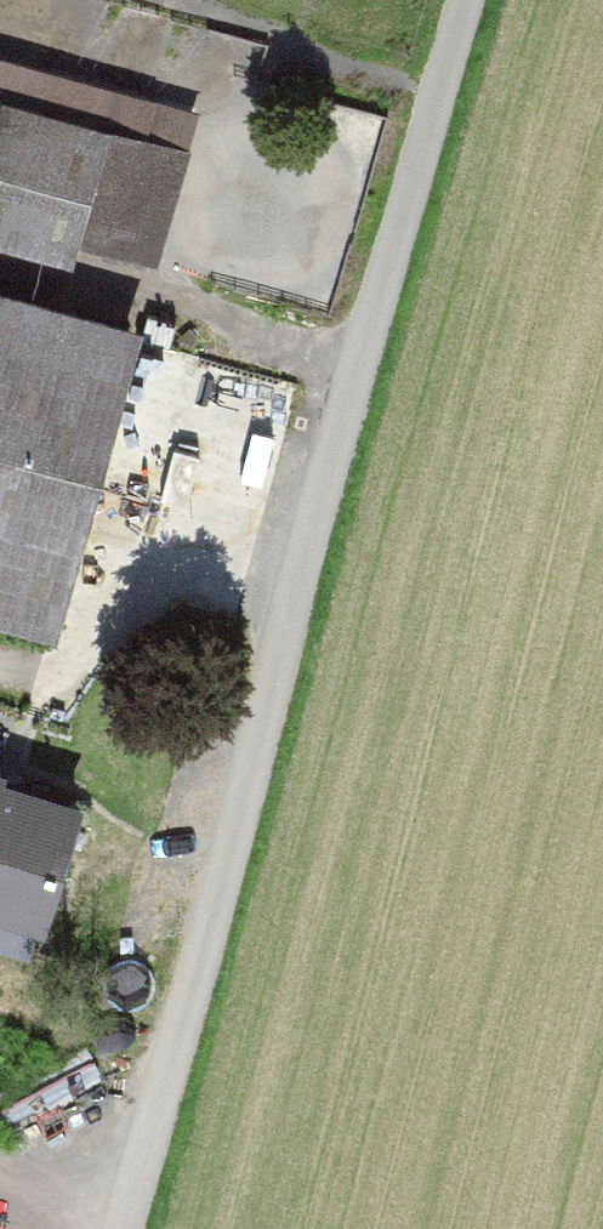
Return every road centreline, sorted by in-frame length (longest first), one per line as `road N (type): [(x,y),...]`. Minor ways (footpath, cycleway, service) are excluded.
road 1 (track): [(472,0),(129,1228)]
road 2 (track): [(0,677),(35,687),(80,667),(212,511),(316,543)]
road 3 (track): [(0,265),(368,362)]
road 4 (track): [(134,1209),(0,1168)]

